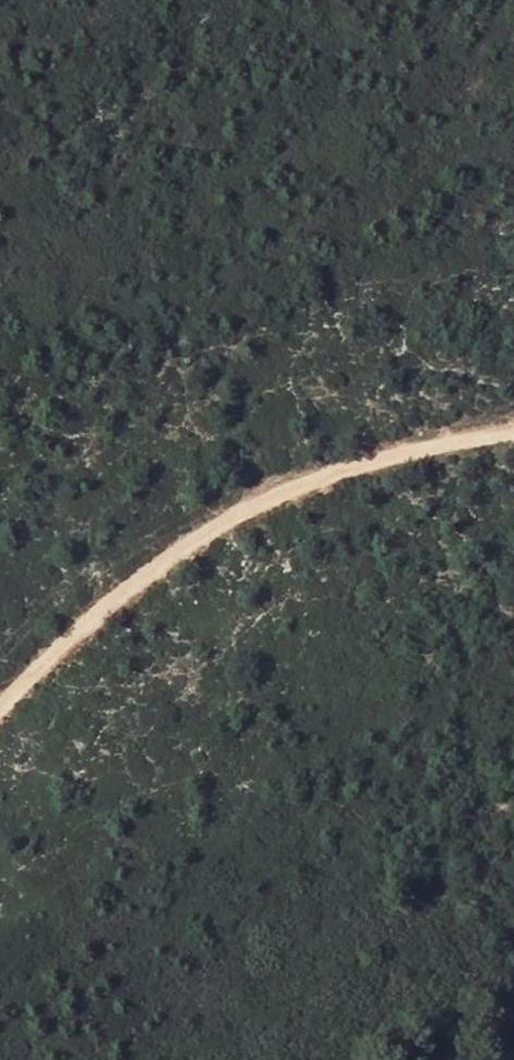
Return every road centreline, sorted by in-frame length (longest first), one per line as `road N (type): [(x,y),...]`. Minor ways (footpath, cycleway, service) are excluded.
road 1 (track): [(513,423),(457,418),(278,489),(0,702)]

